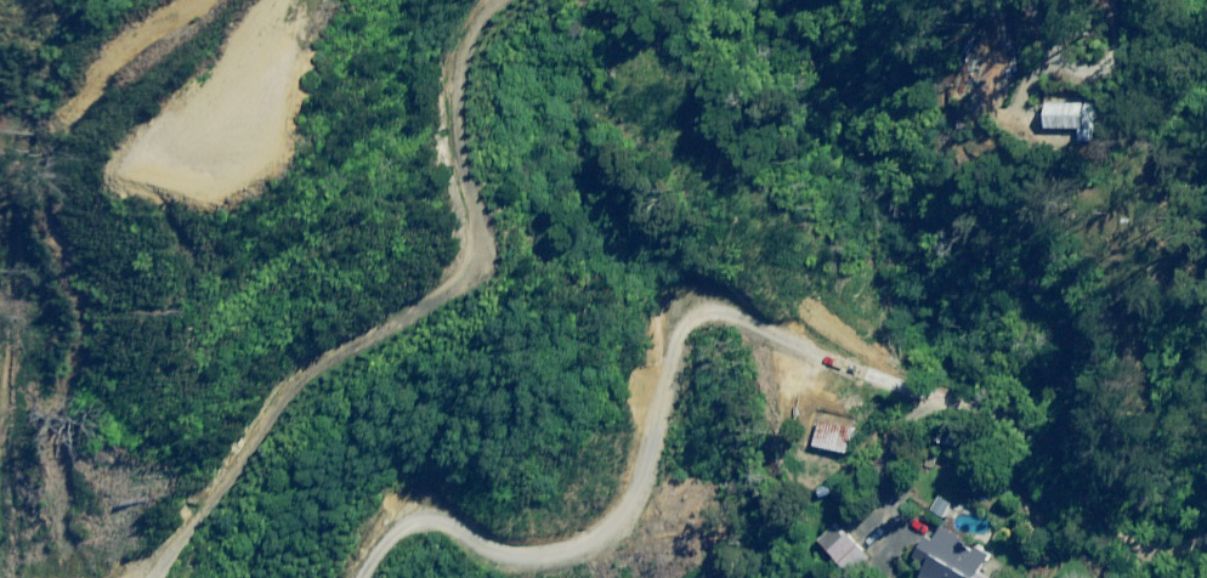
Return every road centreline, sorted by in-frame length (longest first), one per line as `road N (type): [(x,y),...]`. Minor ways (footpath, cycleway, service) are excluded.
road 1 (track): [(370,577),(418,519),(466,527),(519,558),(600,546),(668,479),(667,358),(684,297),(718,297),(800,358),(965,405),(1052,464),(1125,545),(1206,533)]
road 2 (track): [(530,0),(473,31),(457,138),(502,224),(496,275),(331,362),(261,426),(188,522),(161,577)]

